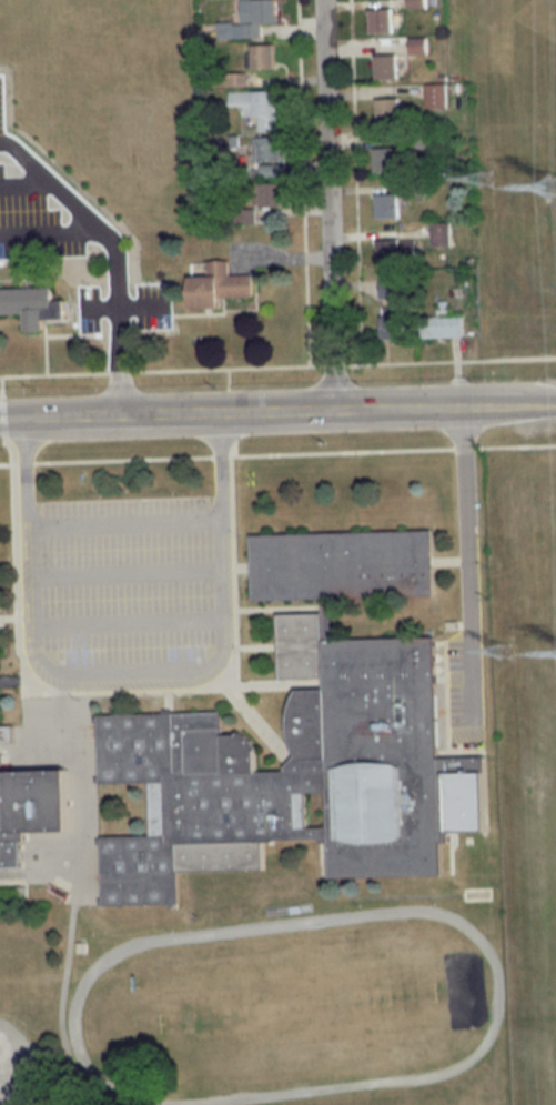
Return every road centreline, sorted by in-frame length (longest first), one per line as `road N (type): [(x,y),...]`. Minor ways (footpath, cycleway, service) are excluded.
road 1 (tertiary): [(0,423),(555,408)]
road 2 (residential): [(328,414),(321,0)]

